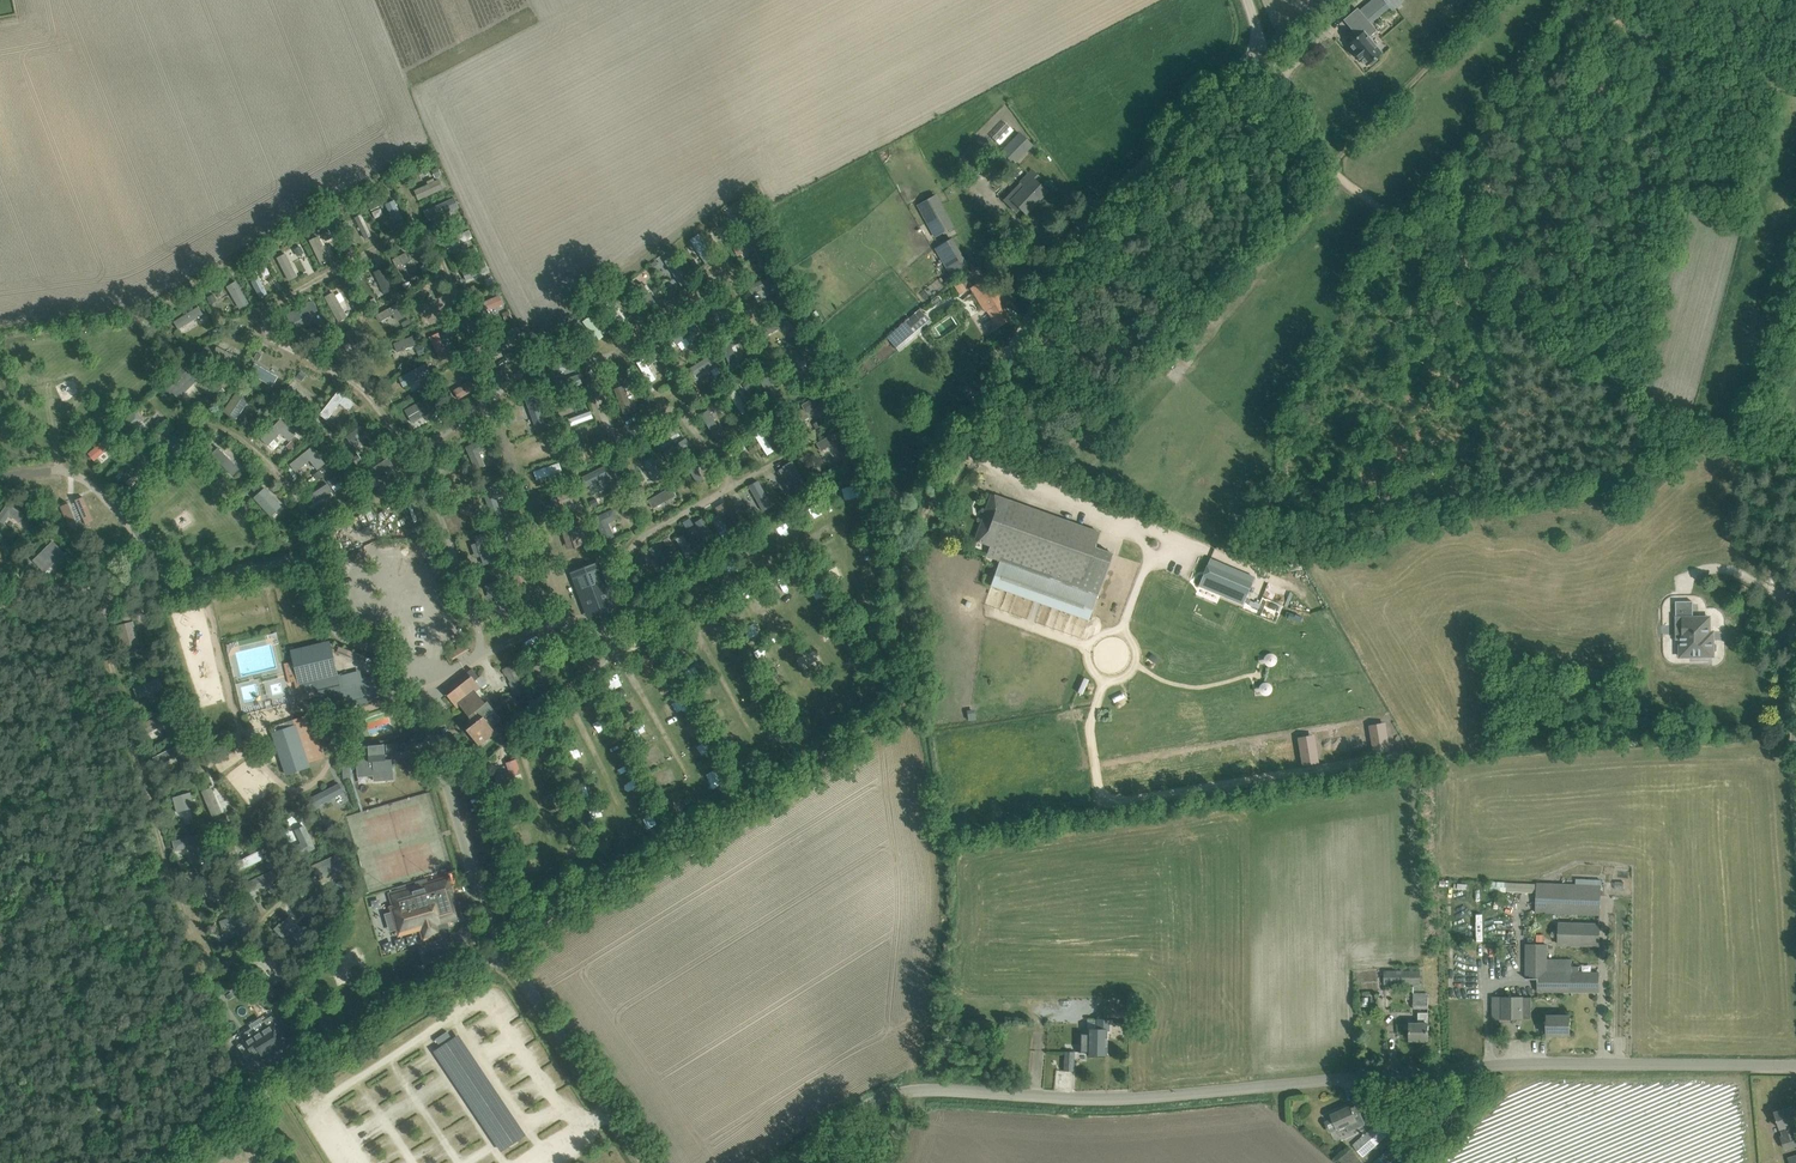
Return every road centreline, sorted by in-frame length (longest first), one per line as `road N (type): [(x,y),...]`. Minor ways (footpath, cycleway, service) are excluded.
road 1 (unclassified): [(782,1162),(865,1104),(897,1093),(1134,1101),(1495,1065),(1795,1065)]
road 2 (unclassified): [(157,1162),(501,952),(648,1162)]
road 3 (unclassified): [(927,506),(1076,230),(1262,39),(1248,0)]
road 4 (track): [(499,390),(424,235),(258,317),(261,335),(344,374),(369,397),(417,464)]
road 5 (track): [(1589,352),(1341,184),(1262,39)]
road 6 (track): [(1795,459),(1688,412),(1589,352)]
road 7 (track): [(475,409),(500,429),(557,588),(558,619)]
road 8 (track): [(1484,0),(1323,158)]
road 9 (track): [(307,563),(294,490),(221,426),(169,413)]
road 10 (track): [(628,616),(684,615),(795,550)]
road 11 (track): [(584,354),(608,356),(725,273)]
road 12 (track): [(612,797),(569,695),(573,682),(601,664)]
road 13 (track): [(573,682),(524,751),(538,805)]
road 14 (track): [(686,614),(747,730)]

